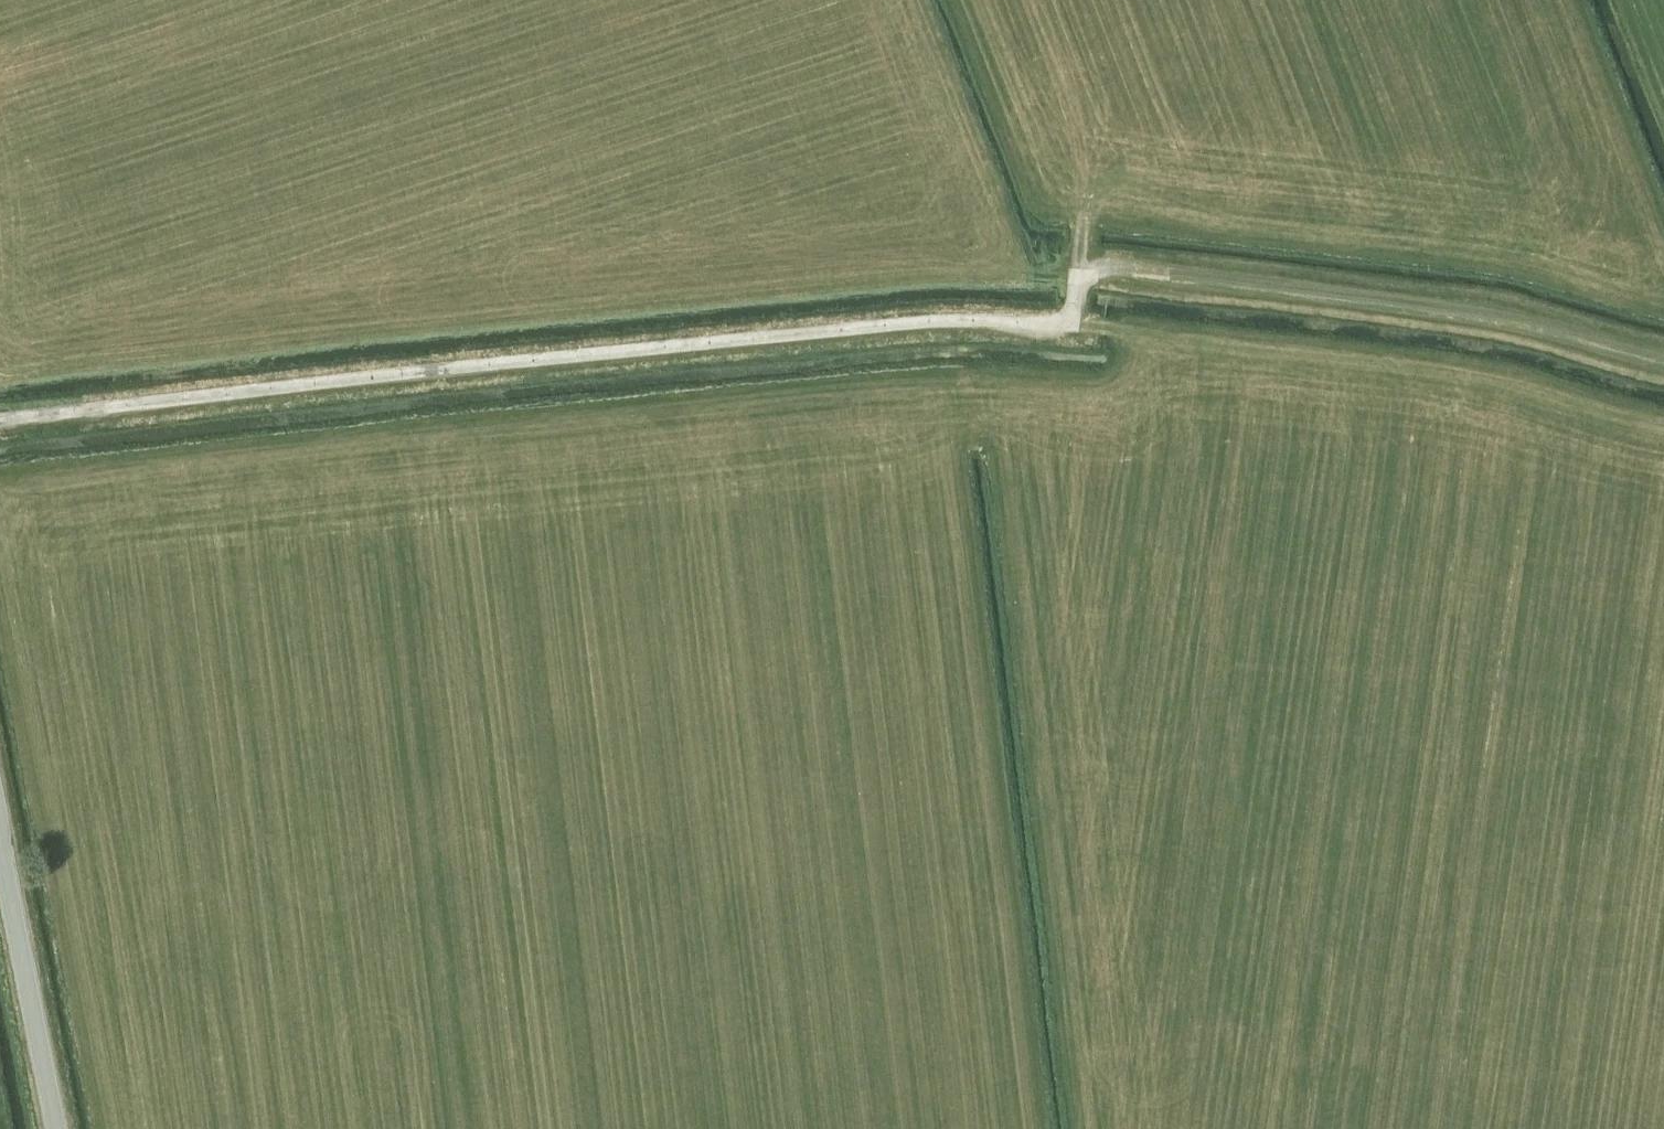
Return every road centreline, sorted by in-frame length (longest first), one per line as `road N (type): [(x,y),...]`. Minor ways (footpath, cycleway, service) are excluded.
road 1 (tertiary): [(56,1128),(0,842)]

